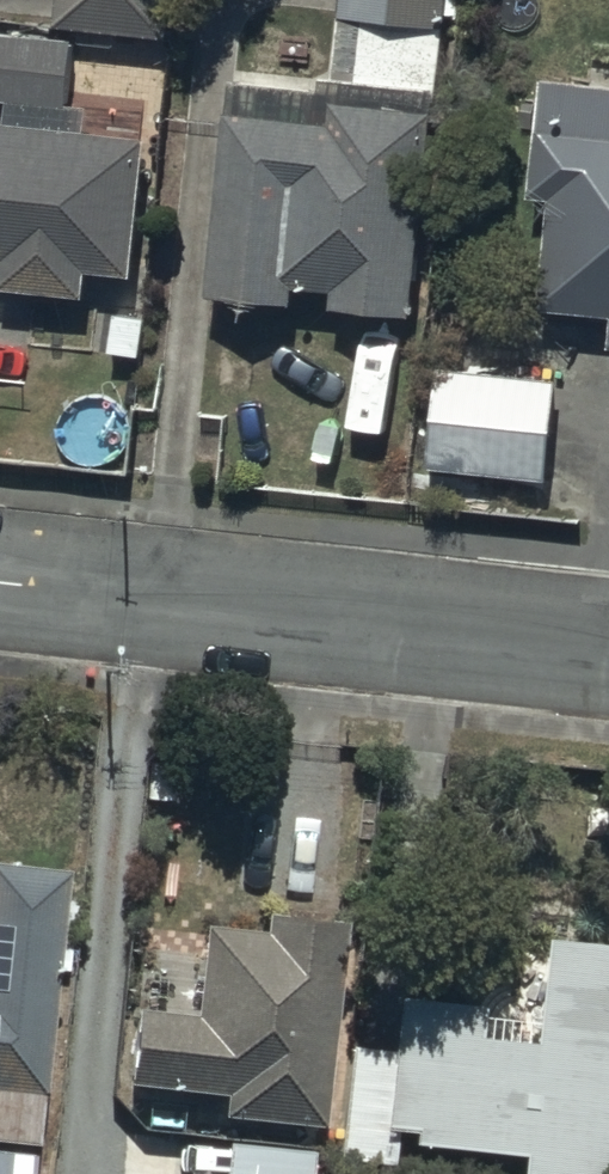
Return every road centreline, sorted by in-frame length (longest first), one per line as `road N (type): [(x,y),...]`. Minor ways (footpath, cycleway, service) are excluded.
road 1 (residential): [(608,642),(0,575)]

